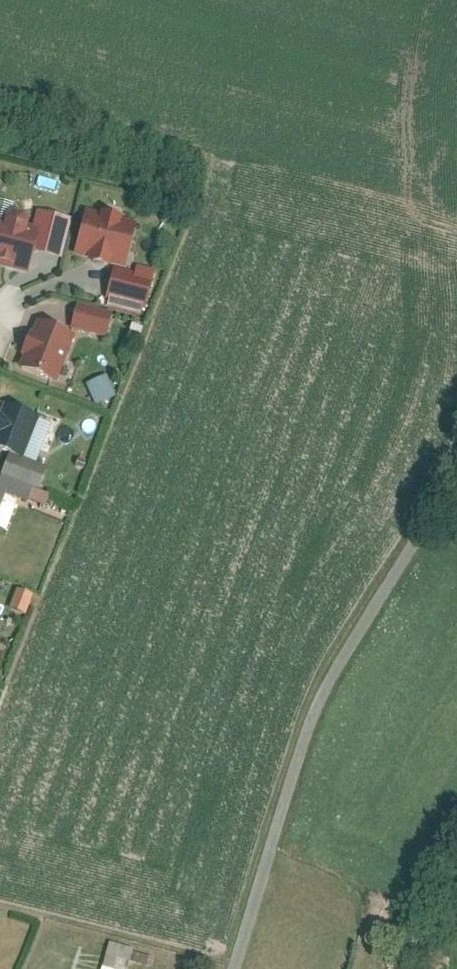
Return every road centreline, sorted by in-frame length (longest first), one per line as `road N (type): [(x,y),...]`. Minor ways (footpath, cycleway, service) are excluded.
road 1 (residential): [(456,474),(317,710),(233,968)]

